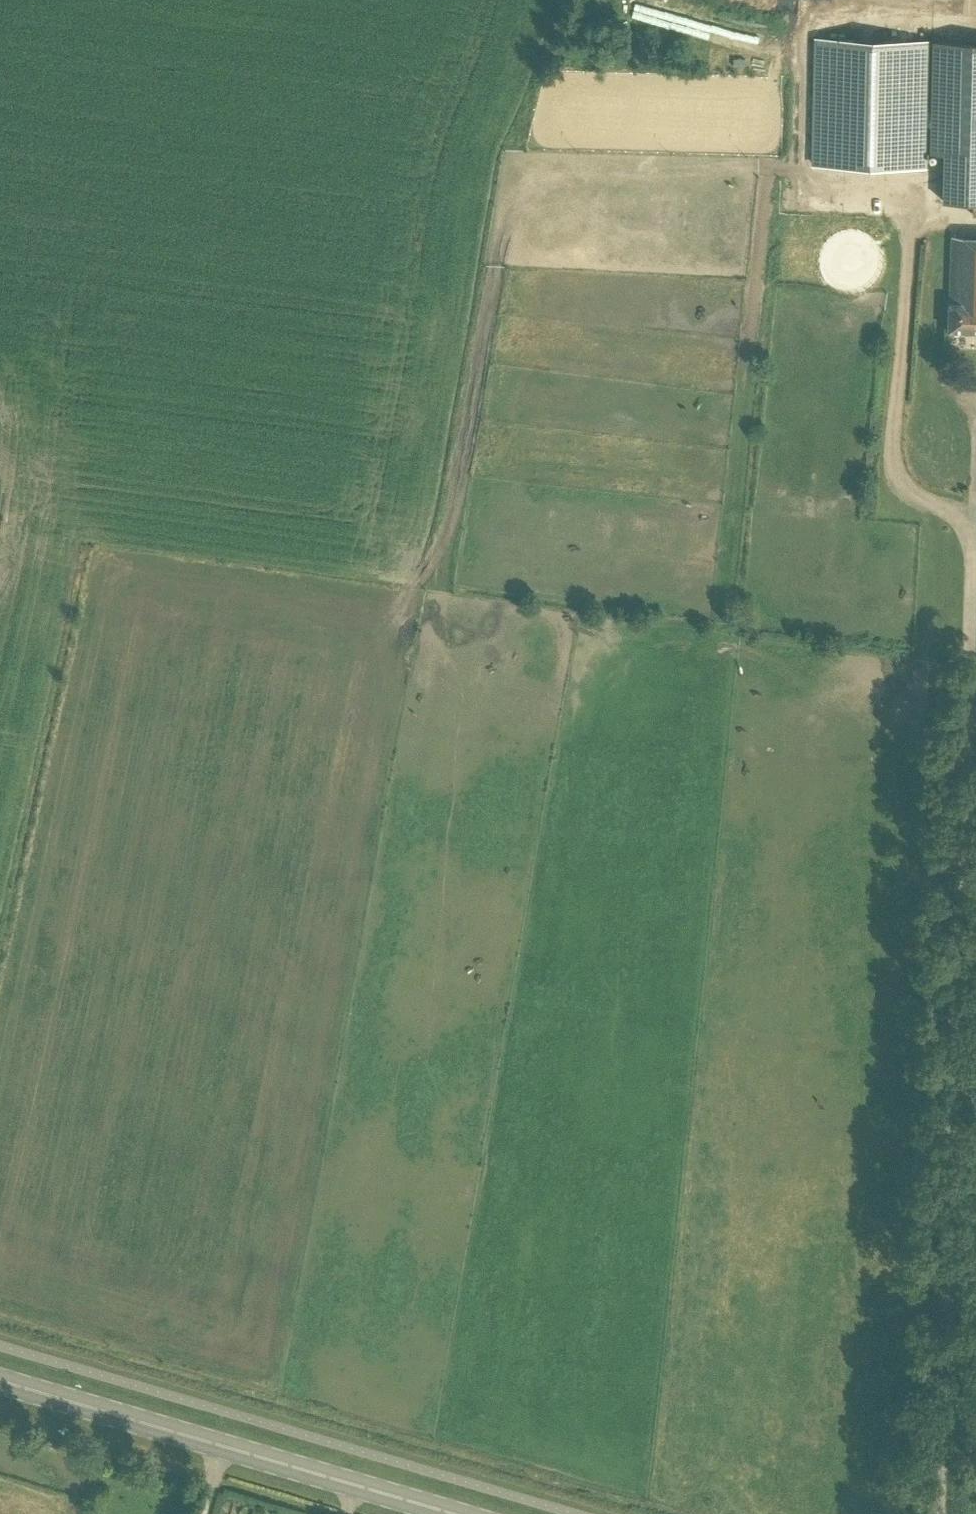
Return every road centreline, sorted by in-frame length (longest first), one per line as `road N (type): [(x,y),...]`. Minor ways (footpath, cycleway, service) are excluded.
road 1 (secondary): [(453,1513),(0,1380)]

